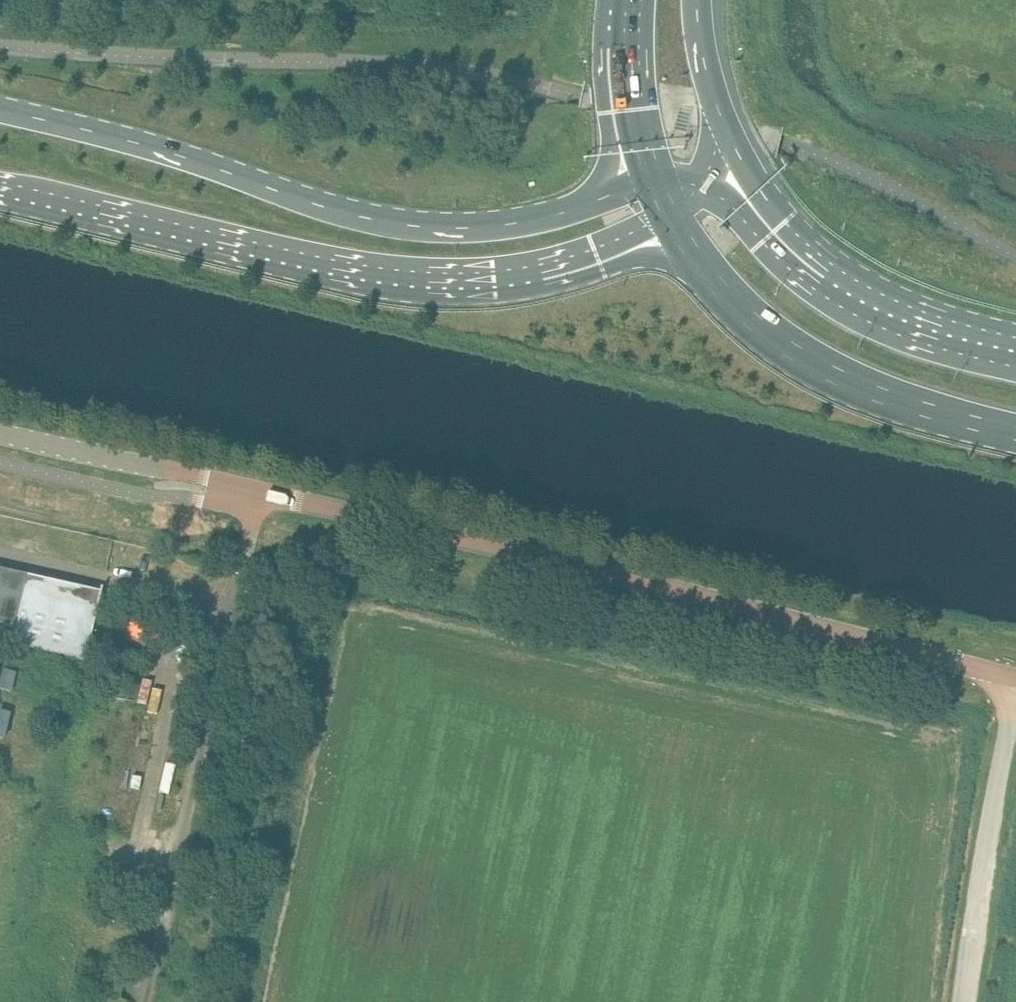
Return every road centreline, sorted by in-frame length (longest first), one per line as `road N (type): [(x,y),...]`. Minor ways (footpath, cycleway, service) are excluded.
road 1 (tertiary): [(1015,679),(605,573),(0,432)]
road 2 (secondary): [(0,193),(363,274),(428,281),(553,271),(674,223)]
road 3 (secondary): [(655,178),(547,217),(418,226),(0,108)]
road 4 (trunk): [(674,223),(734,300),(794,352),(883,397),(1015,433)]
road 5 (trunk): [(1015,336),(936,315),(841,270),(787,223),(742,160)]
road 6 (track): [(1015,691),(962,1001)]
road 7 (motorway): [(634,0),(633,74),(655,178)]
road 8 (motorway): [(742,160),(716,106),(697,0)]

